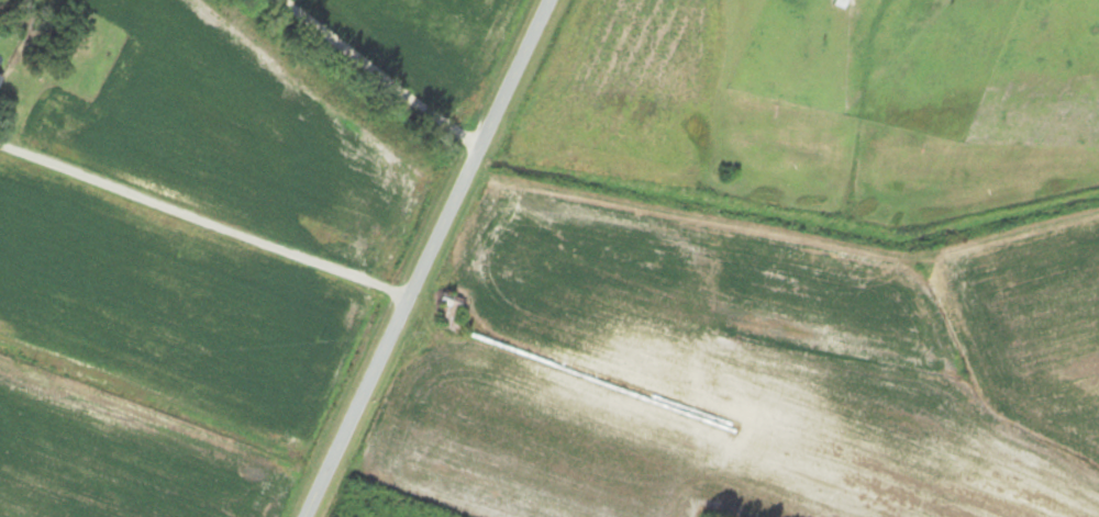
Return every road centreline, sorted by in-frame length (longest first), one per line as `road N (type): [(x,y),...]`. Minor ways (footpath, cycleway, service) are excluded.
road 1 (residential): [(300,516),(548,0)]

